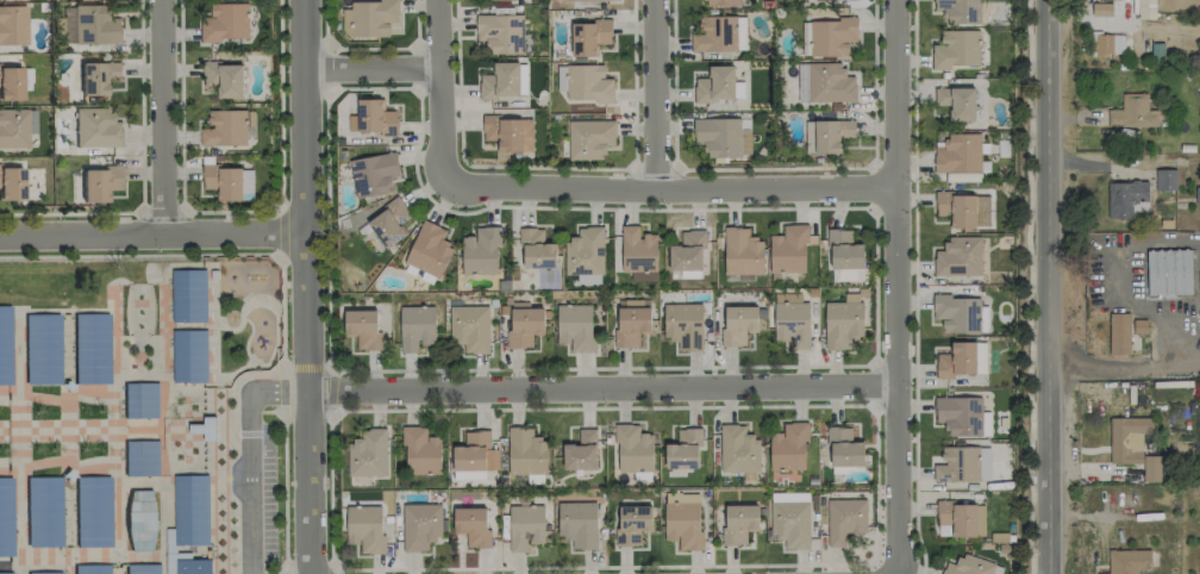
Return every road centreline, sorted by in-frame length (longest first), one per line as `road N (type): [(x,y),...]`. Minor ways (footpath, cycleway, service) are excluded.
road 1 (residential): [(889,389),(311,392)]
road 2 (residential): [(312,573),(307,0)]
road 3 (tertiary): [(1047,0),(1045,573)]
road 4 (residential): [(887,0),(889,573)]
road 5 (residential): [(442,188),(888,185)]
road 6 (residential): [(0,239),(310,239)]
road 7 (residential): [(160,0),(157,239)]
road 8 (residential): [(442,188),(445,0)]
road 9 (residential): [(655,0),(652,187)]
road 10 (residential): [(308,73),(444,70)]

